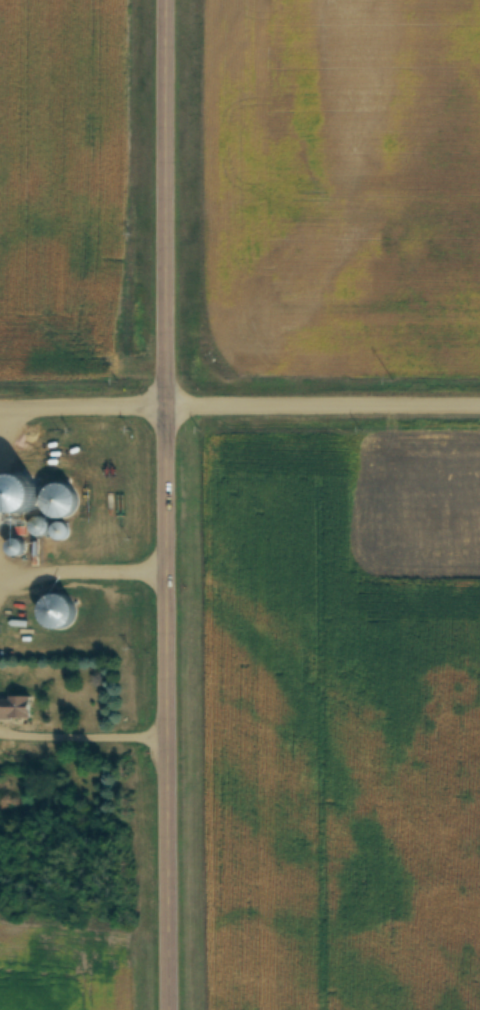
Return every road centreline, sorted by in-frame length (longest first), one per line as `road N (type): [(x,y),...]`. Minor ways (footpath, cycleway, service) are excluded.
road 1 (tertiary): [(171,1009),(168,0)]
road 2 (residential): [(479,409),(0,411)]

